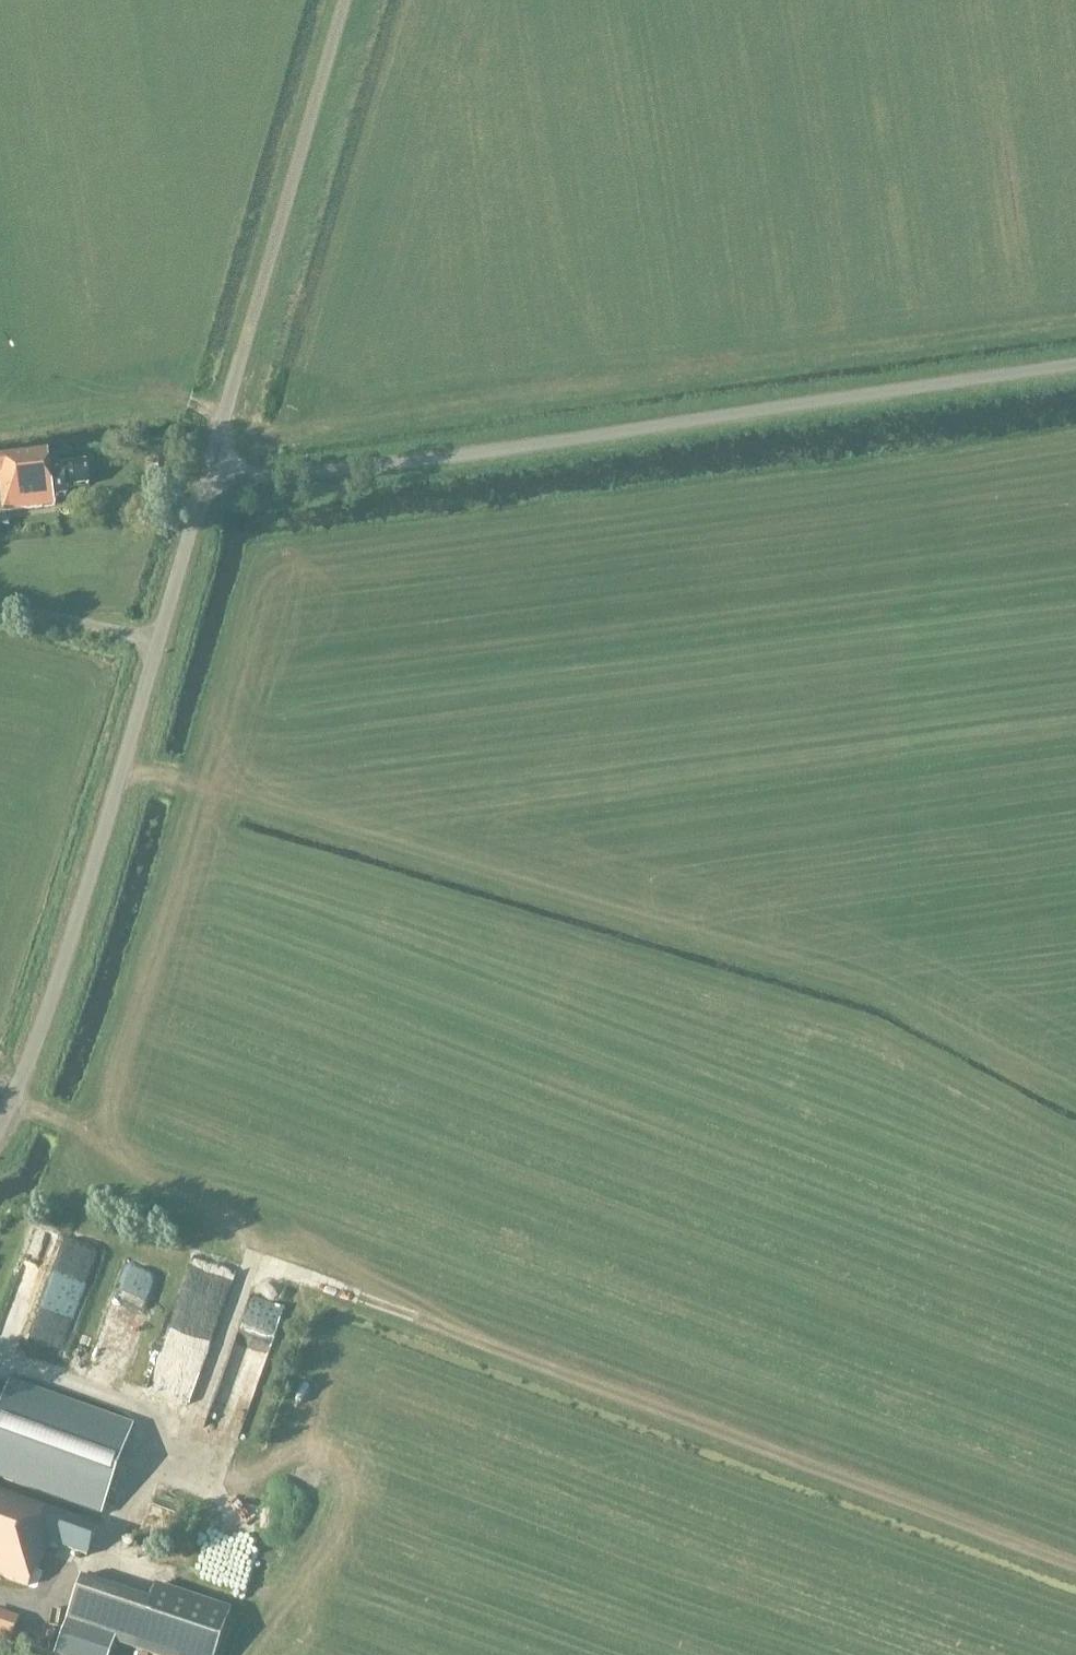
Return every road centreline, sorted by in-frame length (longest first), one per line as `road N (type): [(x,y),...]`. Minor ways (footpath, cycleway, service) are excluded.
road 1 (unclassified): [(209,466),(266,478),(382,465),(1075,365)]
road 2 (unclassified): [(0,1124),(209,466)]
road 3 (unclassified): [(209,466),(343,0)]
road 4 (track): [(161,637),(0,600)]

